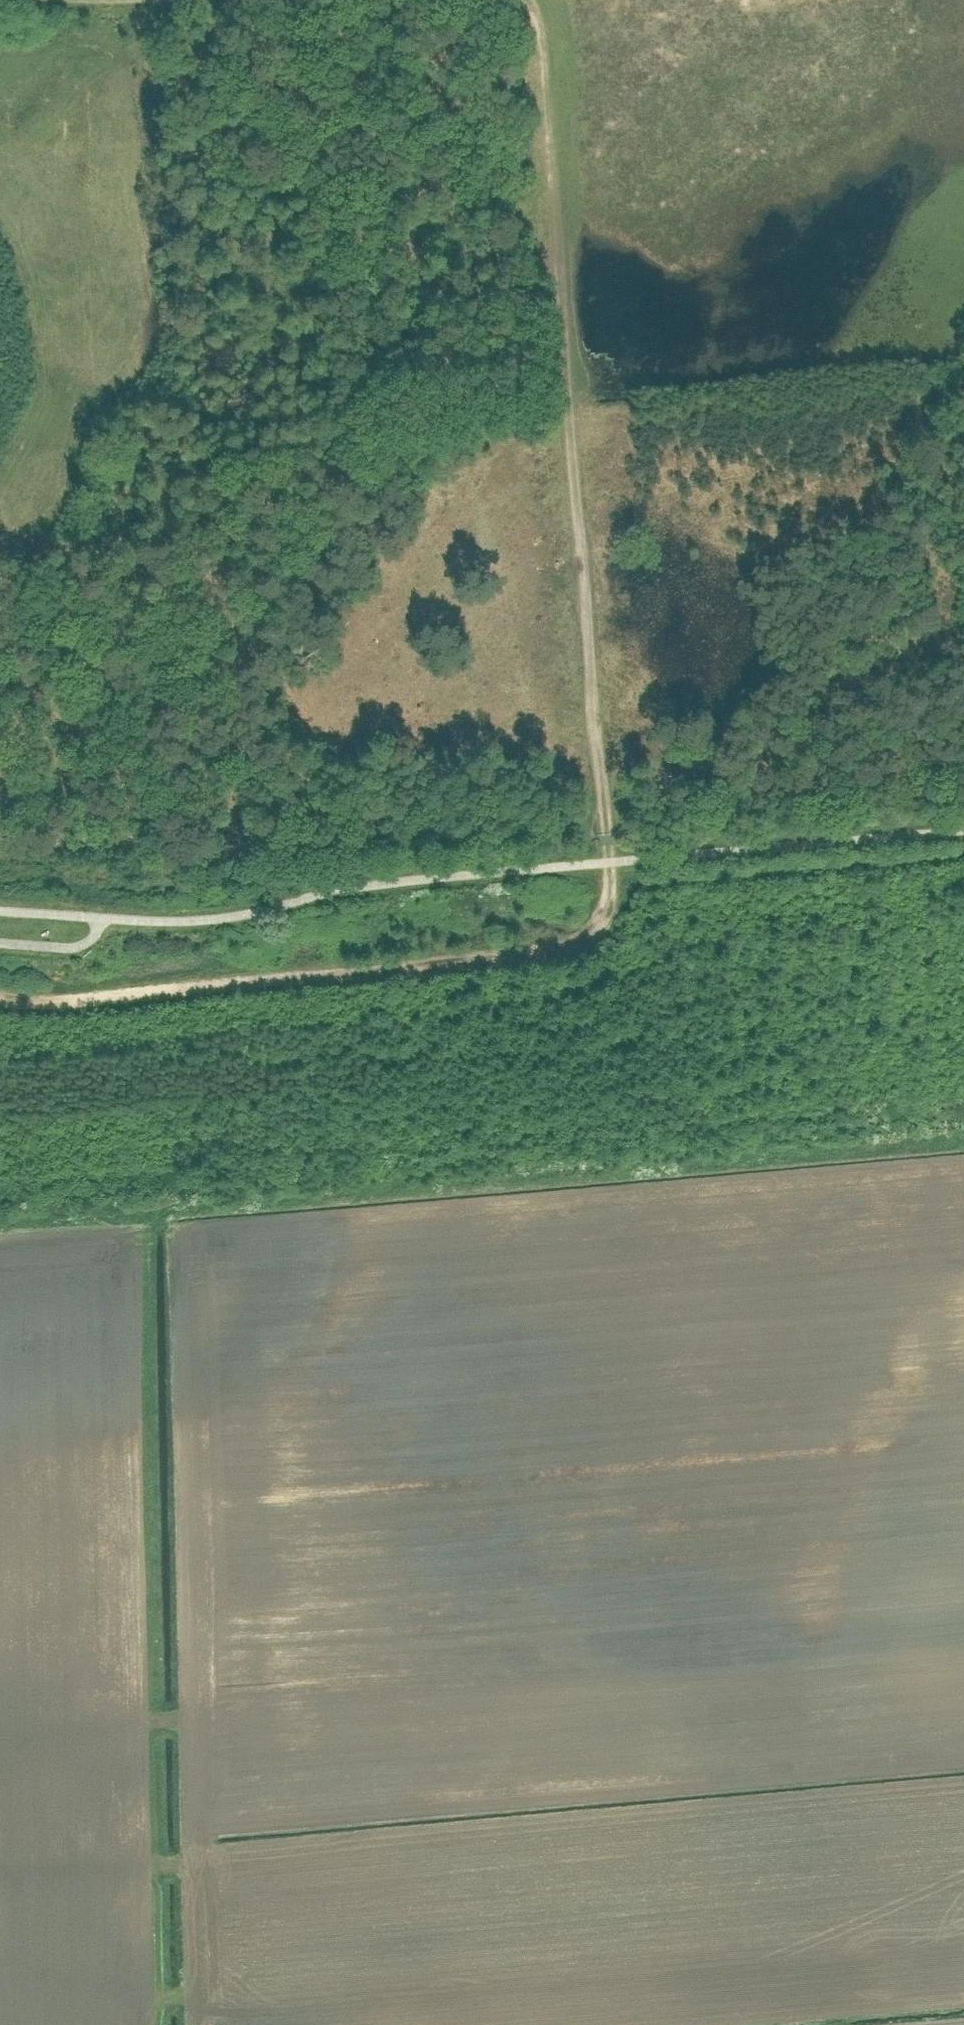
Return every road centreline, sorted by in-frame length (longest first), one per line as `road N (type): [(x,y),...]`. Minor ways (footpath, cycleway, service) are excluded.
road 1 (track): [(608,863),(529,0)]
road 2 (track): [(0,997),(59,1002),(549,951),(595,928),(608,863)]

